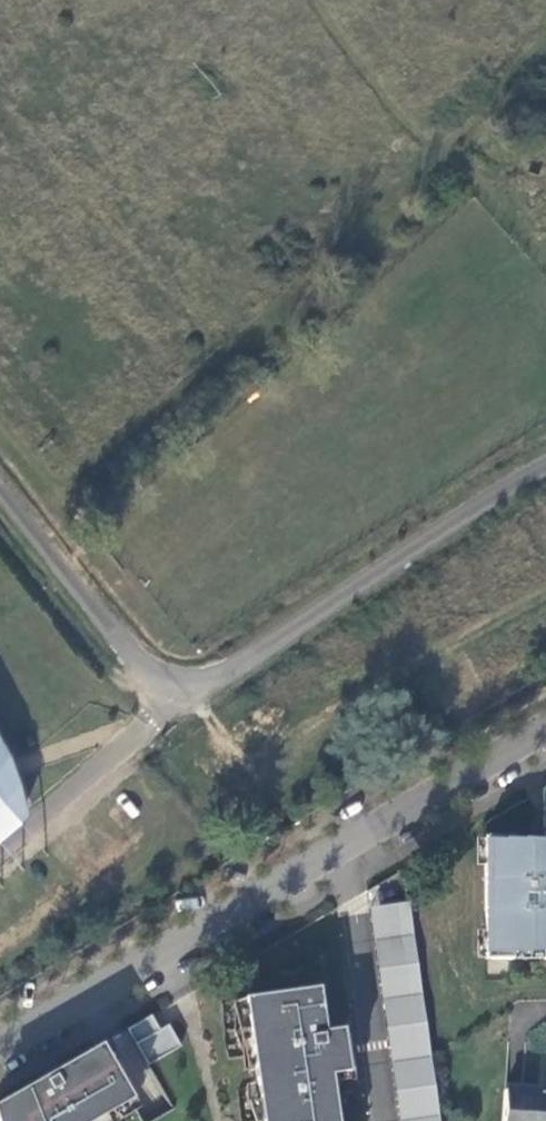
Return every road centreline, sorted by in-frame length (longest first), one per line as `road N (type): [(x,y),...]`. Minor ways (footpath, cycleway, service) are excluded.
road 1 (unclassified): [(0,490),(139,661),(167,681),(194,684),(222,677),(545,464)]
road 2 (tertiary): [(545,728),(0,1050)]

